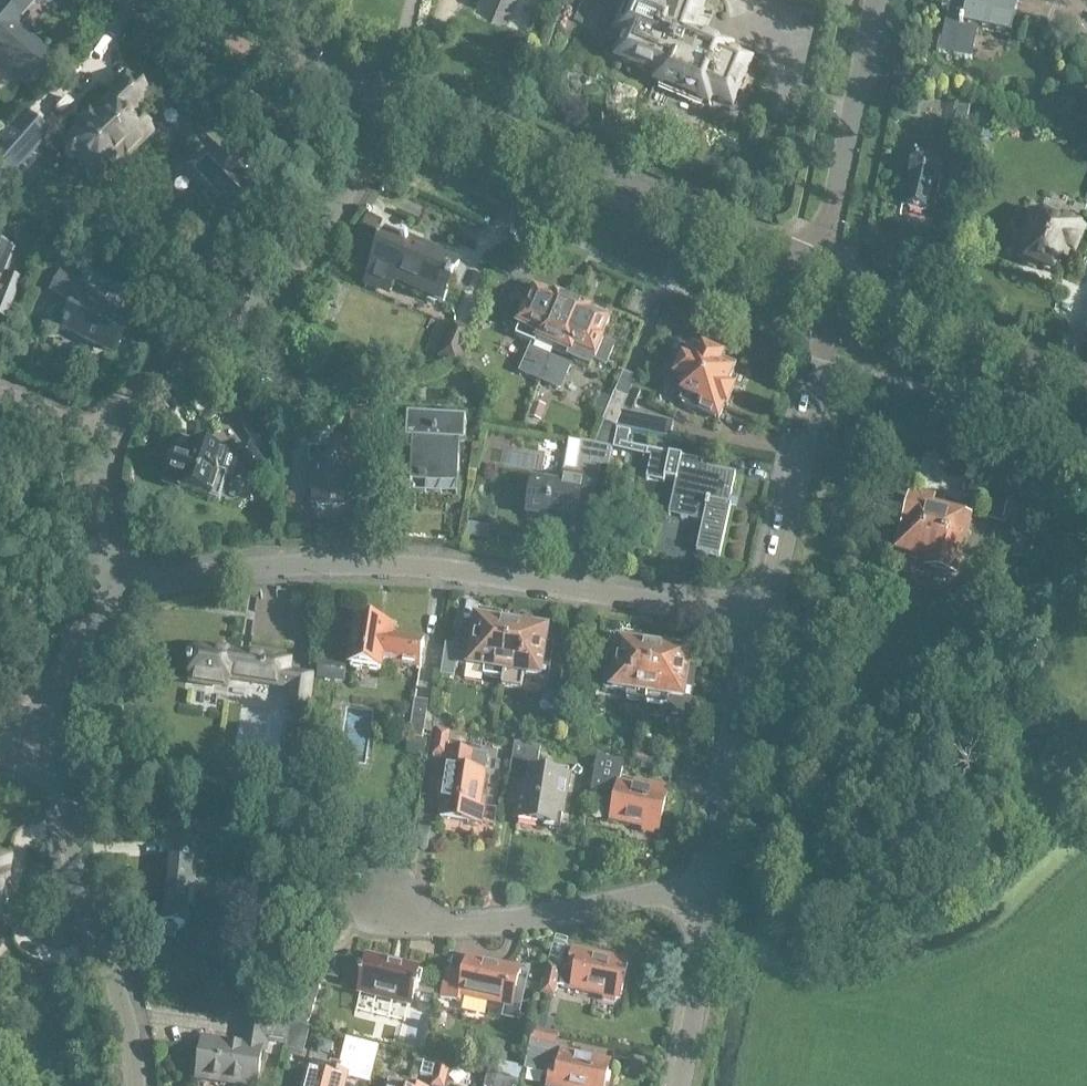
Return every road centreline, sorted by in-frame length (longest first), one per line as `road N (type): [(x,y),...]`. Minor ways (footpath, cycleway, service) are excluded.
road 1 (residential): [(764,622),(461,569),(317,564),(109,585)]
road 2 (secondary): [(825,265),(376,84)]
road 3 (residential): [(84,427),(129,409),(262,314),(334,236),(376,84)]
road 4 (residential): [(137,1085),(131,1006),(83,891),(57,775),(25,740)]
road 5 (residential): [(764,622),(821,355),(825,265)]
road 6 (residential): [(708,898),(625,902),(536,922),(444,924),(381,899)]
road 7 (secondary): [(1086,374),(825,265)]
road 8 (residential): [(708,898),(764,622)]
road 9 (unclassified): [(825,265),(873,0)]
road 10 (secondary): [(376,84),(298,65),(210,0)]
road 11 (residential): [(681,1085),(708,898)]
road 12 (residential): [(109,585),(84,653),(53,710),(25,740)]
road 13 (residential): [(84,427),(107,478),(109,585)]

